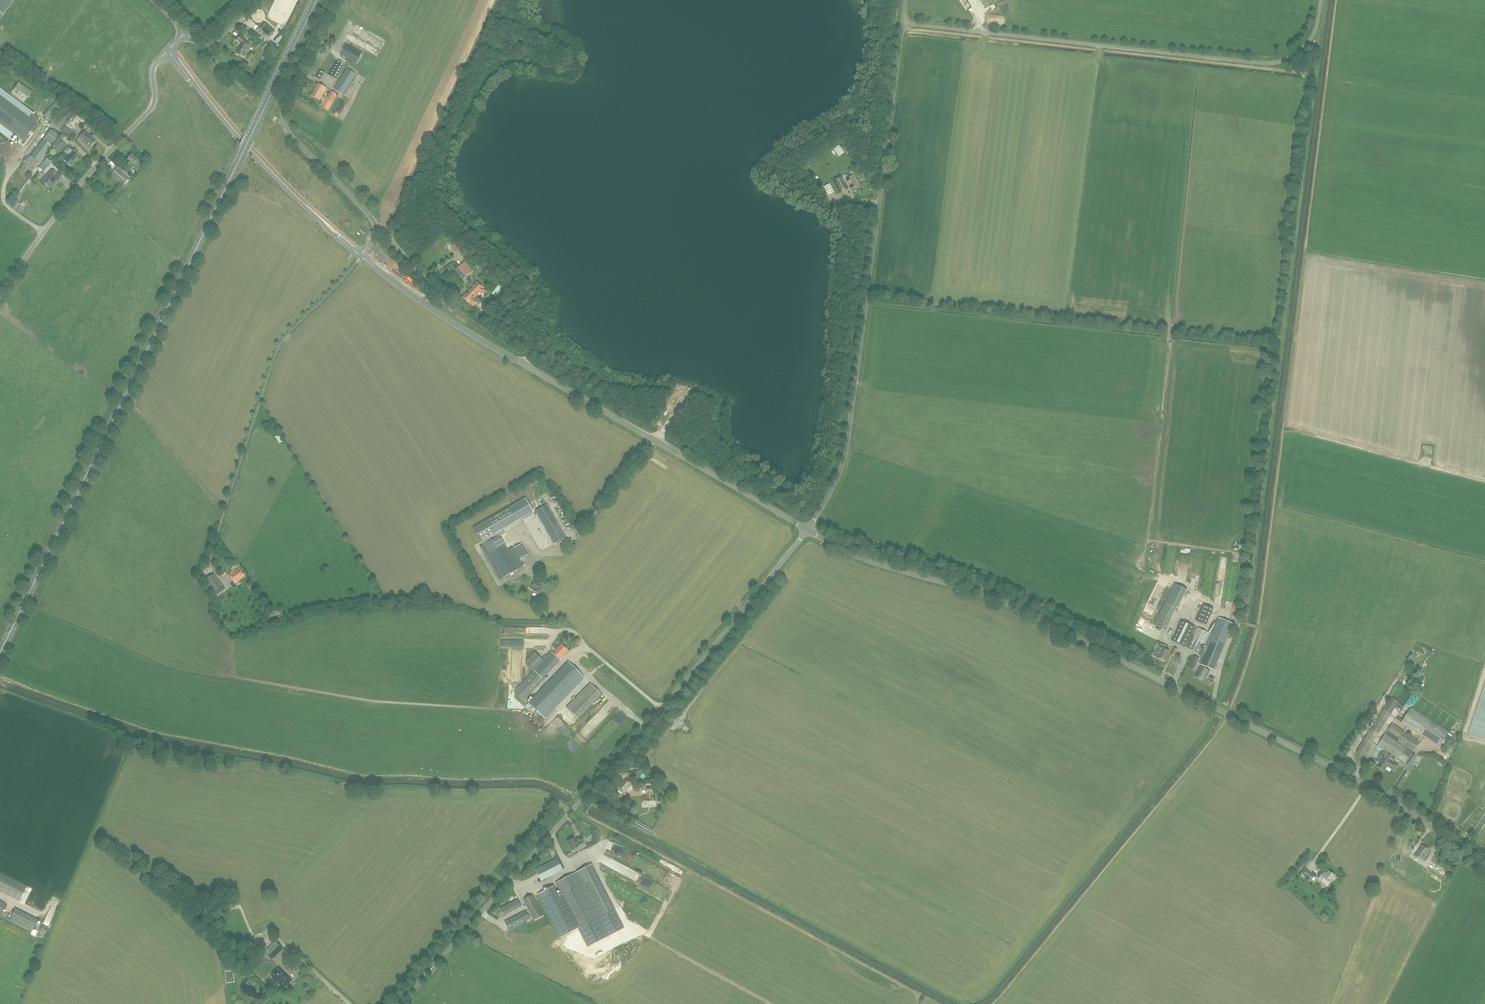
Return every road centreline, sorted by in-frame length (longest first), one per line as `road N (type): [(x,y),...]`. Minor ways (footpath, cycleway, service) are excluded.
road 1 (unclassified): [(1484,872),(1368,787),(1108,653),(986,595),(865,560),(808,530)]
road 2 (primary): [(0,651),(317,0)]
road 3 (unclassified): [(400,1003),(646,728),(808,530)]
road 4 (unclassified): [(808,530),(455,324),(361,257)]
road 5 (unclassified): [(808,530),(845,458),(904,23)]
road 6 (unclassified): [(904,23),(1275,63),(1307,44),(1320,0)]
road 7 (unclassified): [(361,257),(382,230),(290,134),(283,115),(335,0)]
road 8 (unclassified): [(0,292),(81,182),(151,108),(153,67),(169,50)]
road 9 (unclassified): [(169,50),(273,176),(361,257)]
road 10 (track): [(571,868),(591,863),(619,920),(773,1003)]

